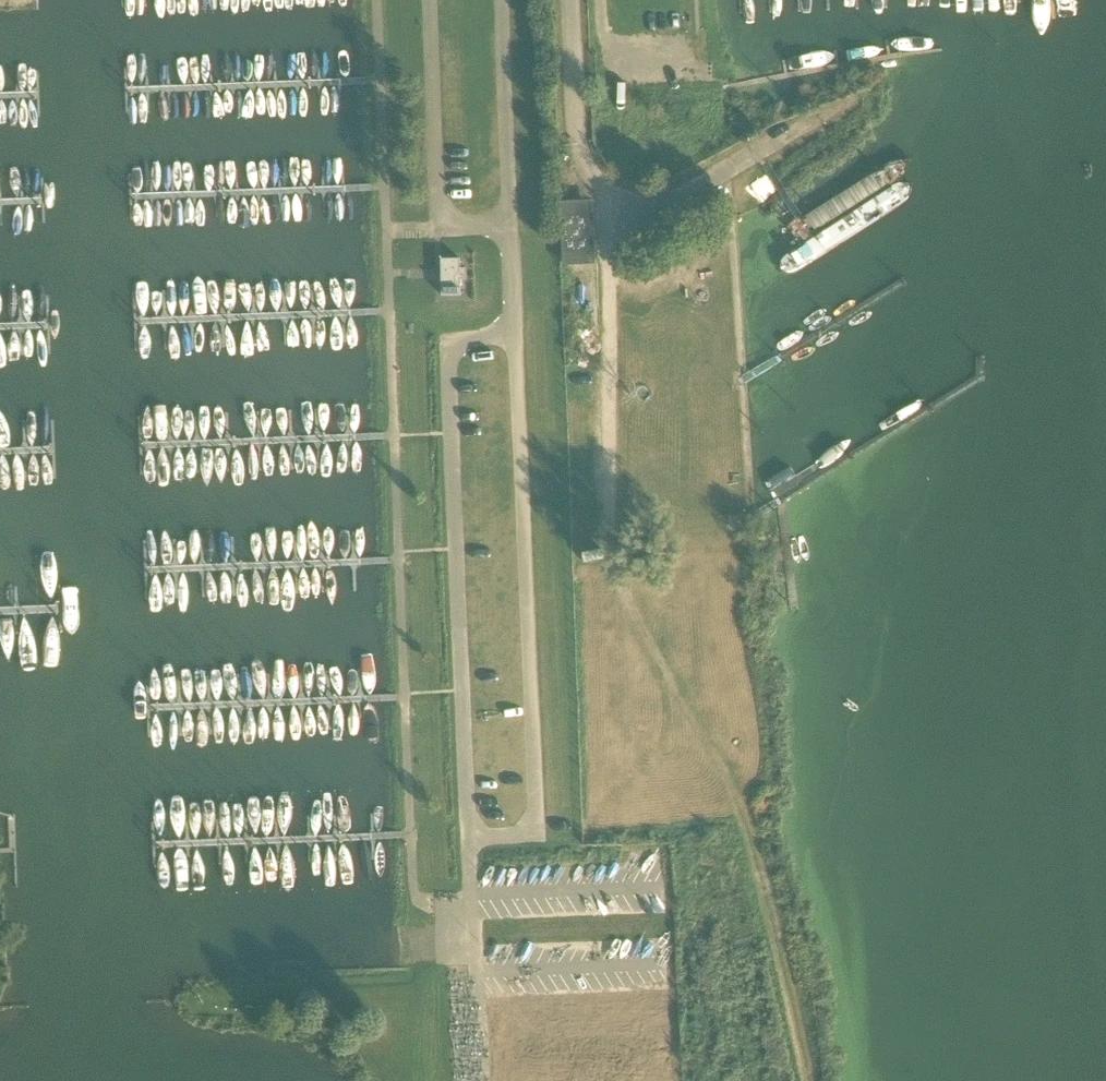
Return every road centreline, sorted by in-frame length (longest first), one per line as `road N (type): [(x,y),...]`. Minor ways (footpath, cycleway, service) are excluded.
road 1 (track): [(795,1080),(779,990),(701,741),(611,558)]

